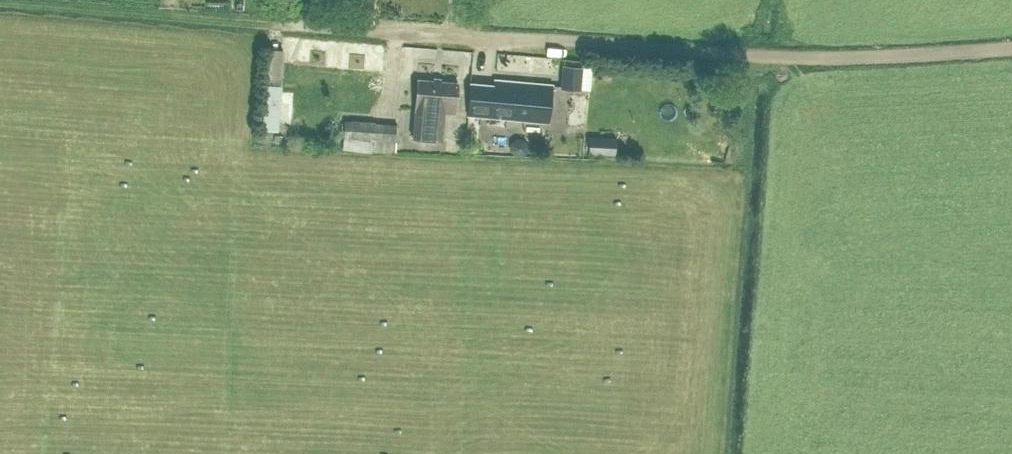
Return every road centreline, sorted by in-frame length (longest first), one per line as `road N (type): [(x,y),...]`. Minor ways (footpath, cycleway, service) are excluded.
road 1 (track): [(1011,43),(844,56),(478,38)]
road 2 (track): [(478,38),(24,0)]

